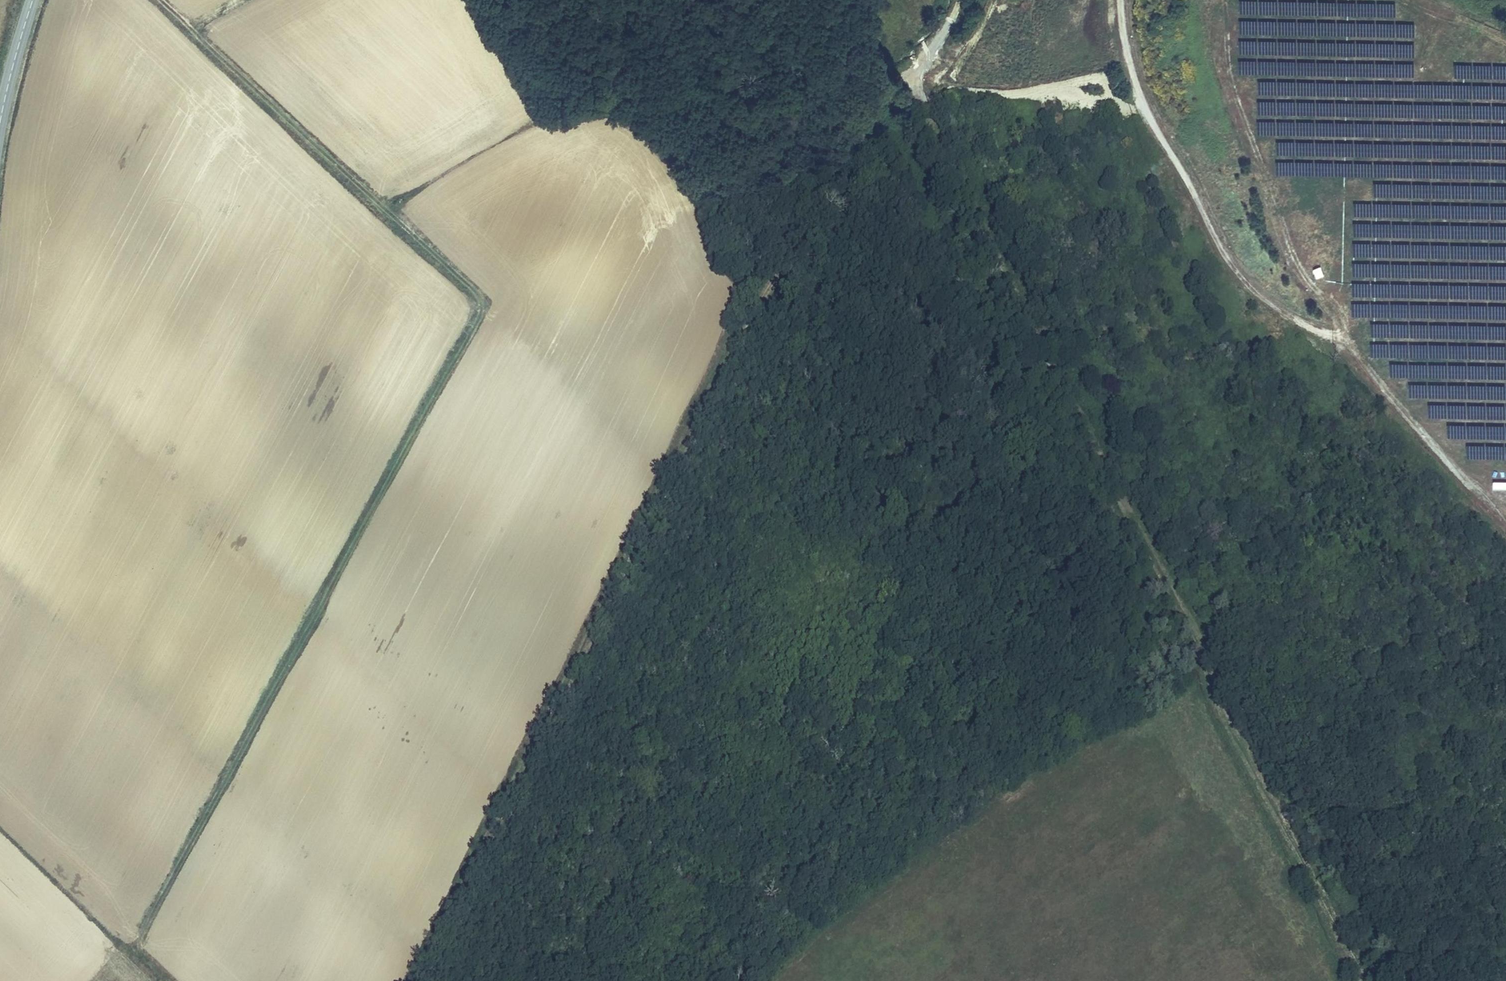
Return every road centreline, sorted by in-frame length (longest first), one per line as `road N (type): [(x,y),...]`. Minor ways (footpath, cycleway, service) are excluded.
road 1 (track): [(409,980),(691,421),(868,120),(947,32),(959,0)]
road 2 (tertiary): [(0,123),(33,0)]

